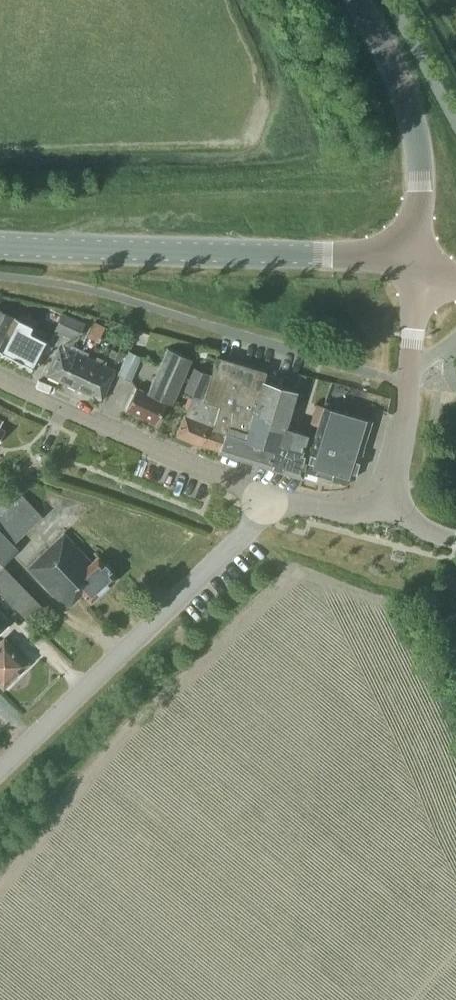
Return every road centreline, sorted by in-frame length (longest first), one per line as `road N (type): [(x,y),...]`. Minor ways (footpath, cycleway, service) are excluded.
road 1 (secondary): [(0,245),(378,257),(417,268)]
road 2 (unclassified): [(0,770),(252,527),(268,496)]
road 3 (residential): [(268,496),(0,379)]
road 4 (unclassified): [(417,268),(414,123),(358,0)]
road 5 (unclassified): [(394,504),(417,268)]
road 6 (unclassified): [(268,496),(341,512),(394,504)]

